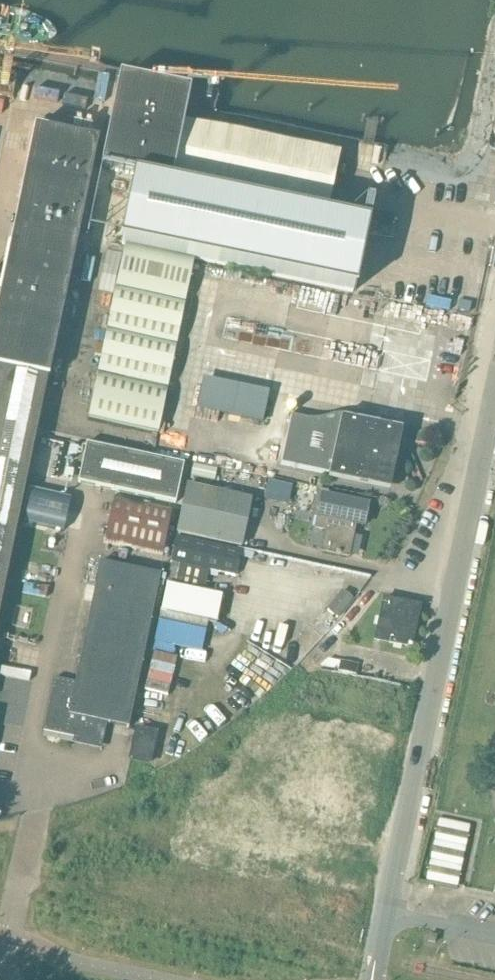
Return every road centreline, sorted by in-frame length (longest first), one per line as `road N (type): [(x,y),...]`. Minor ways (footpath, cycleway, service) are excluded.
road 1 (unclassified): [(372,979),(494,390)]

